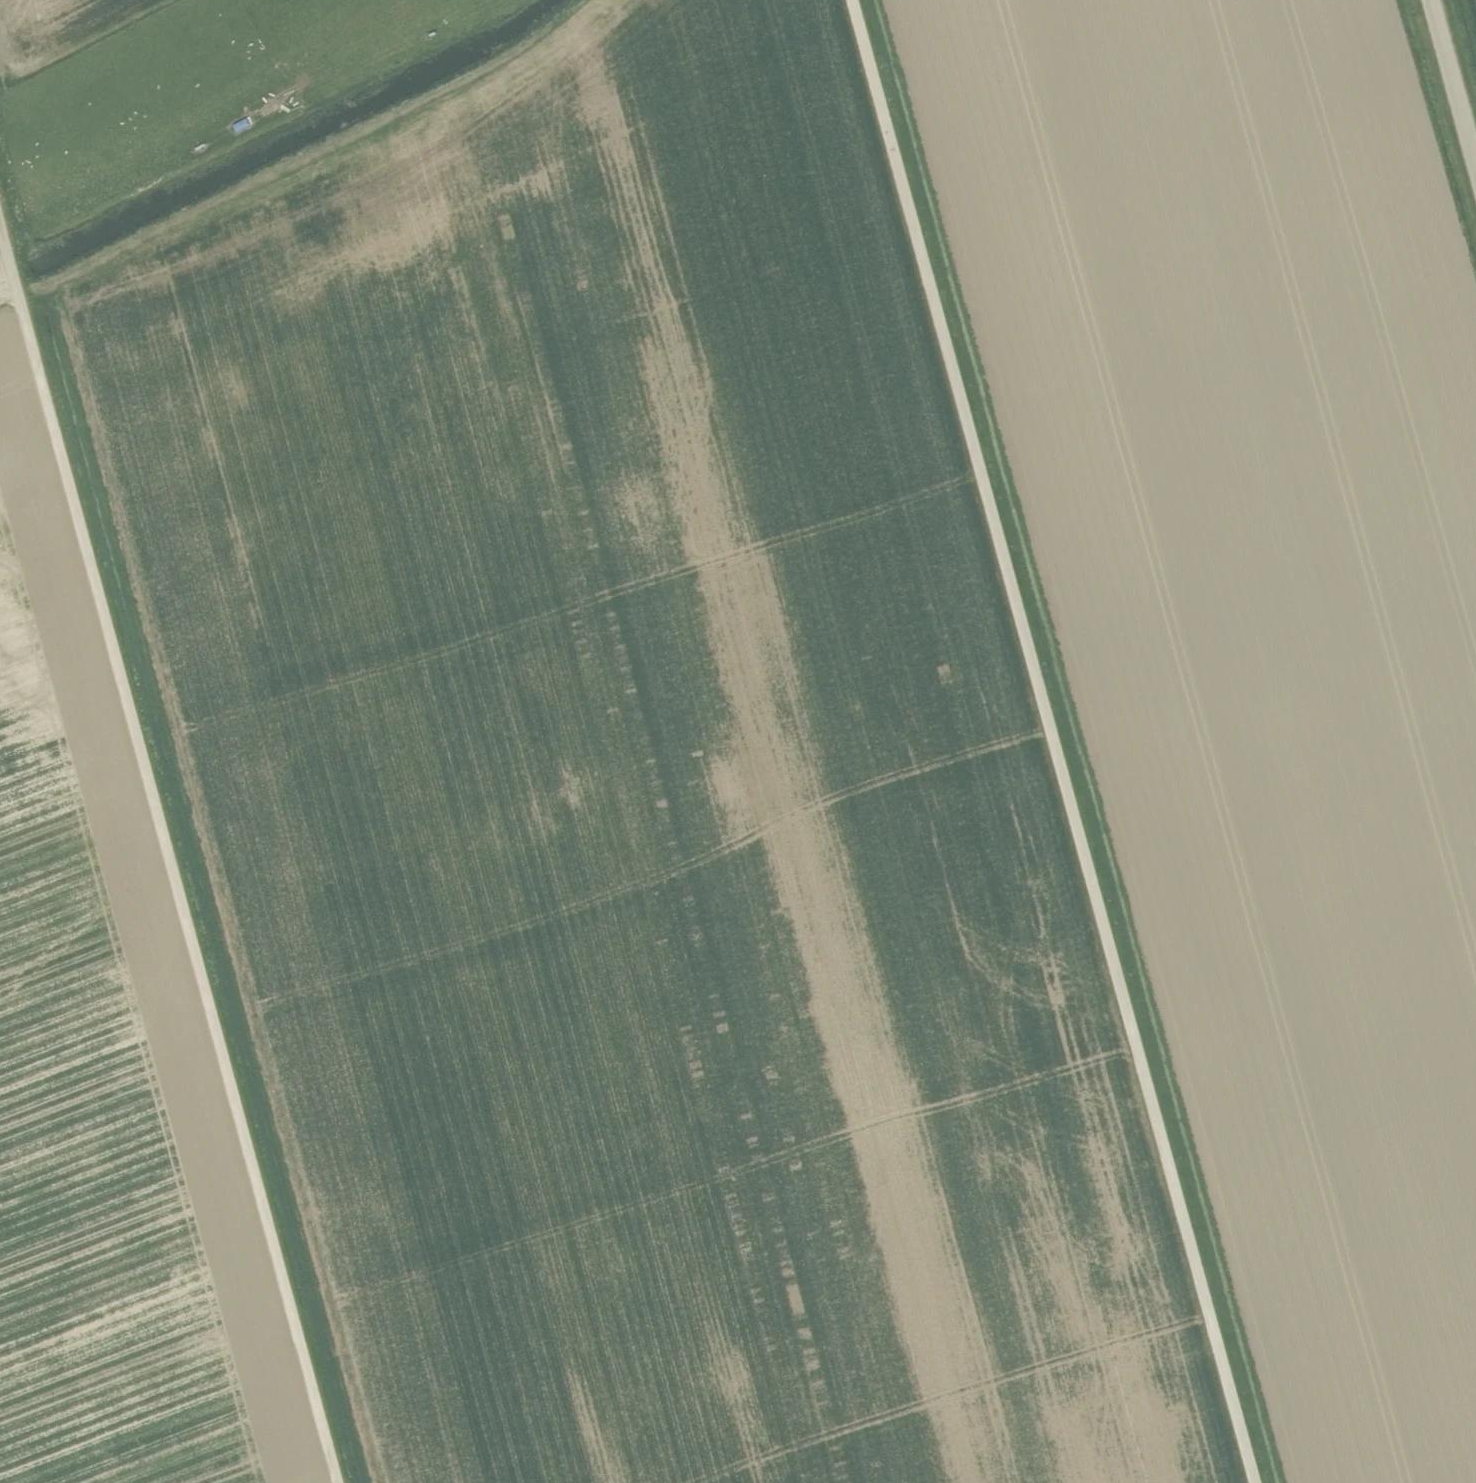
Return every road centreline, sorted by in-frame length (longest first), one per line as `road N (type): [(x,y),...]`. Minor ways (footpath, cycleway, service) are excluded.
road 1 (unclassified): [(339,1482),(0,218)]
road 2 (unclassified): [(1475,160),(1433,0)]

